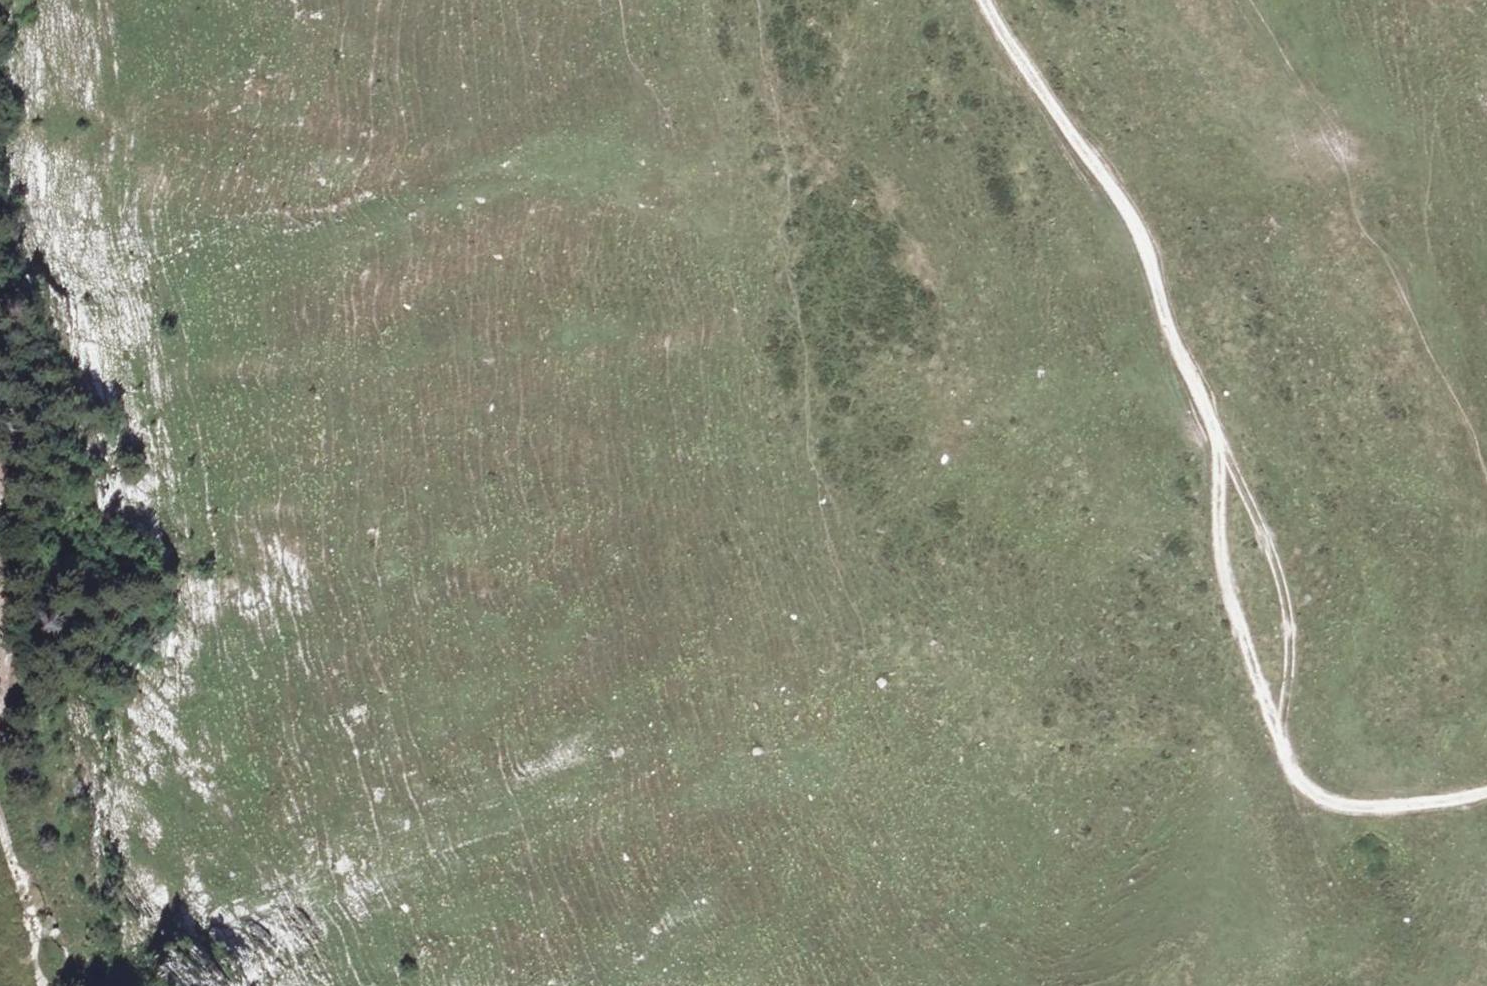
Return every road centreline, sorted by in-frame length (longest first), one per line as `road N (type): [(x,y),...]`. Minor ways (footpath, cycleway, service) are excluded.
road 1 (track): [(984,0),(1144,240),(1171,341),(1217,442),(1223,572),(1241,641),(1300,780),(1320,801),(1364,809),(1486,794)]
road 2 (track): [(1217,442),(1269,531),(1295,606),(1293,670),(1277,742)]

